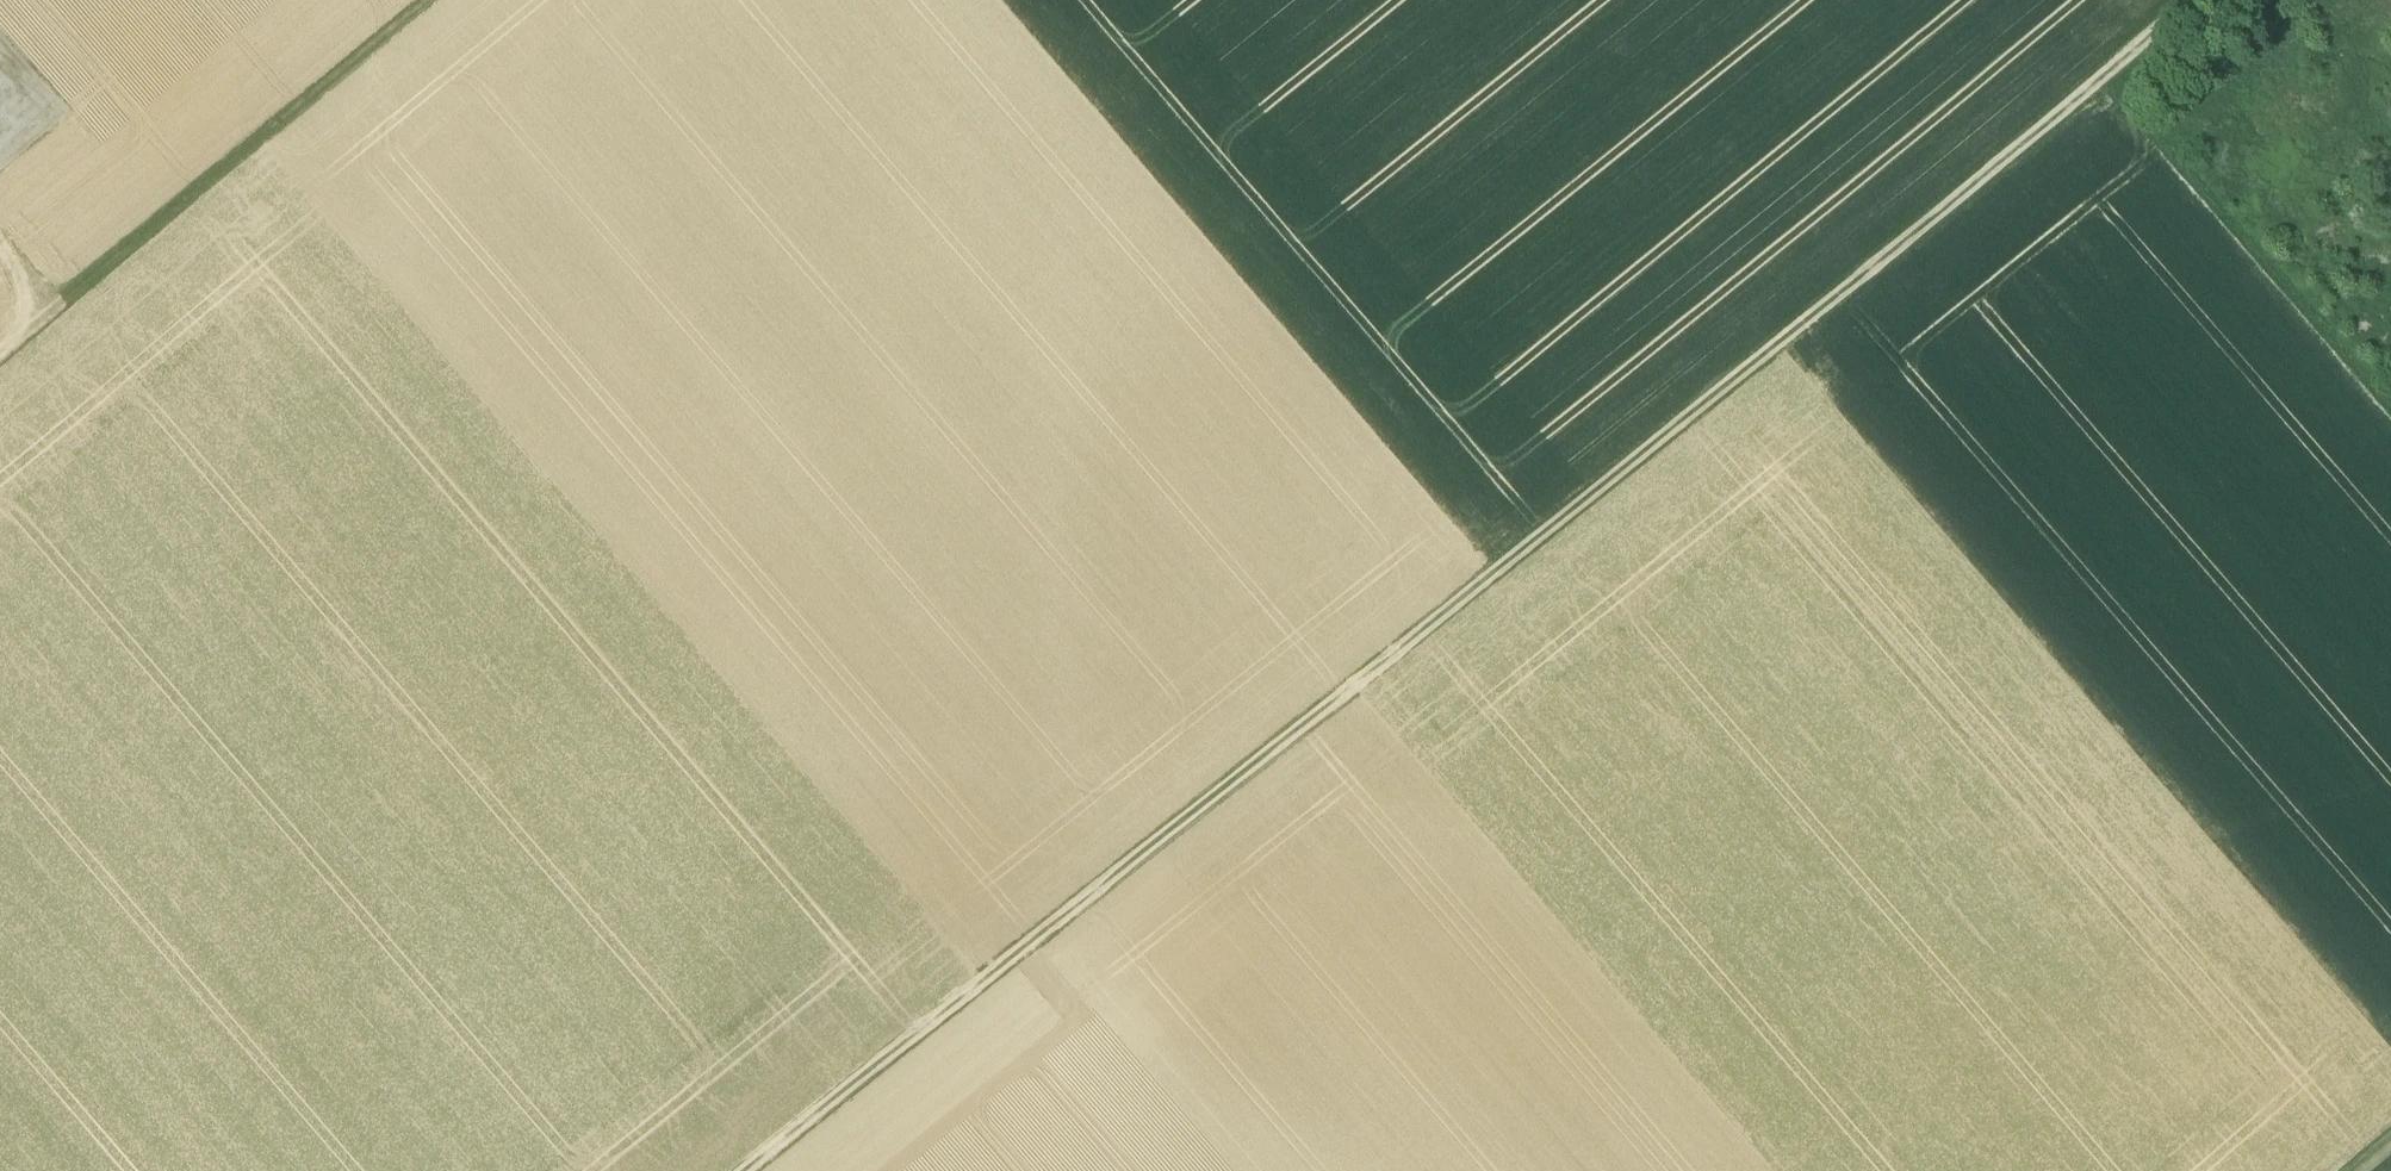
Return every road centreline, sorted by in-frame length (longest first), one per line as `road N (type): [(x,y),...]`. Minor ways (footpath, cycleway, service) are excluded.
road 1 (track): [(788,1170),(2243,0)]
road 2 (track): [(0,358),(429,0)]
road 3 (track): [(2390,412),(2118,101)]

